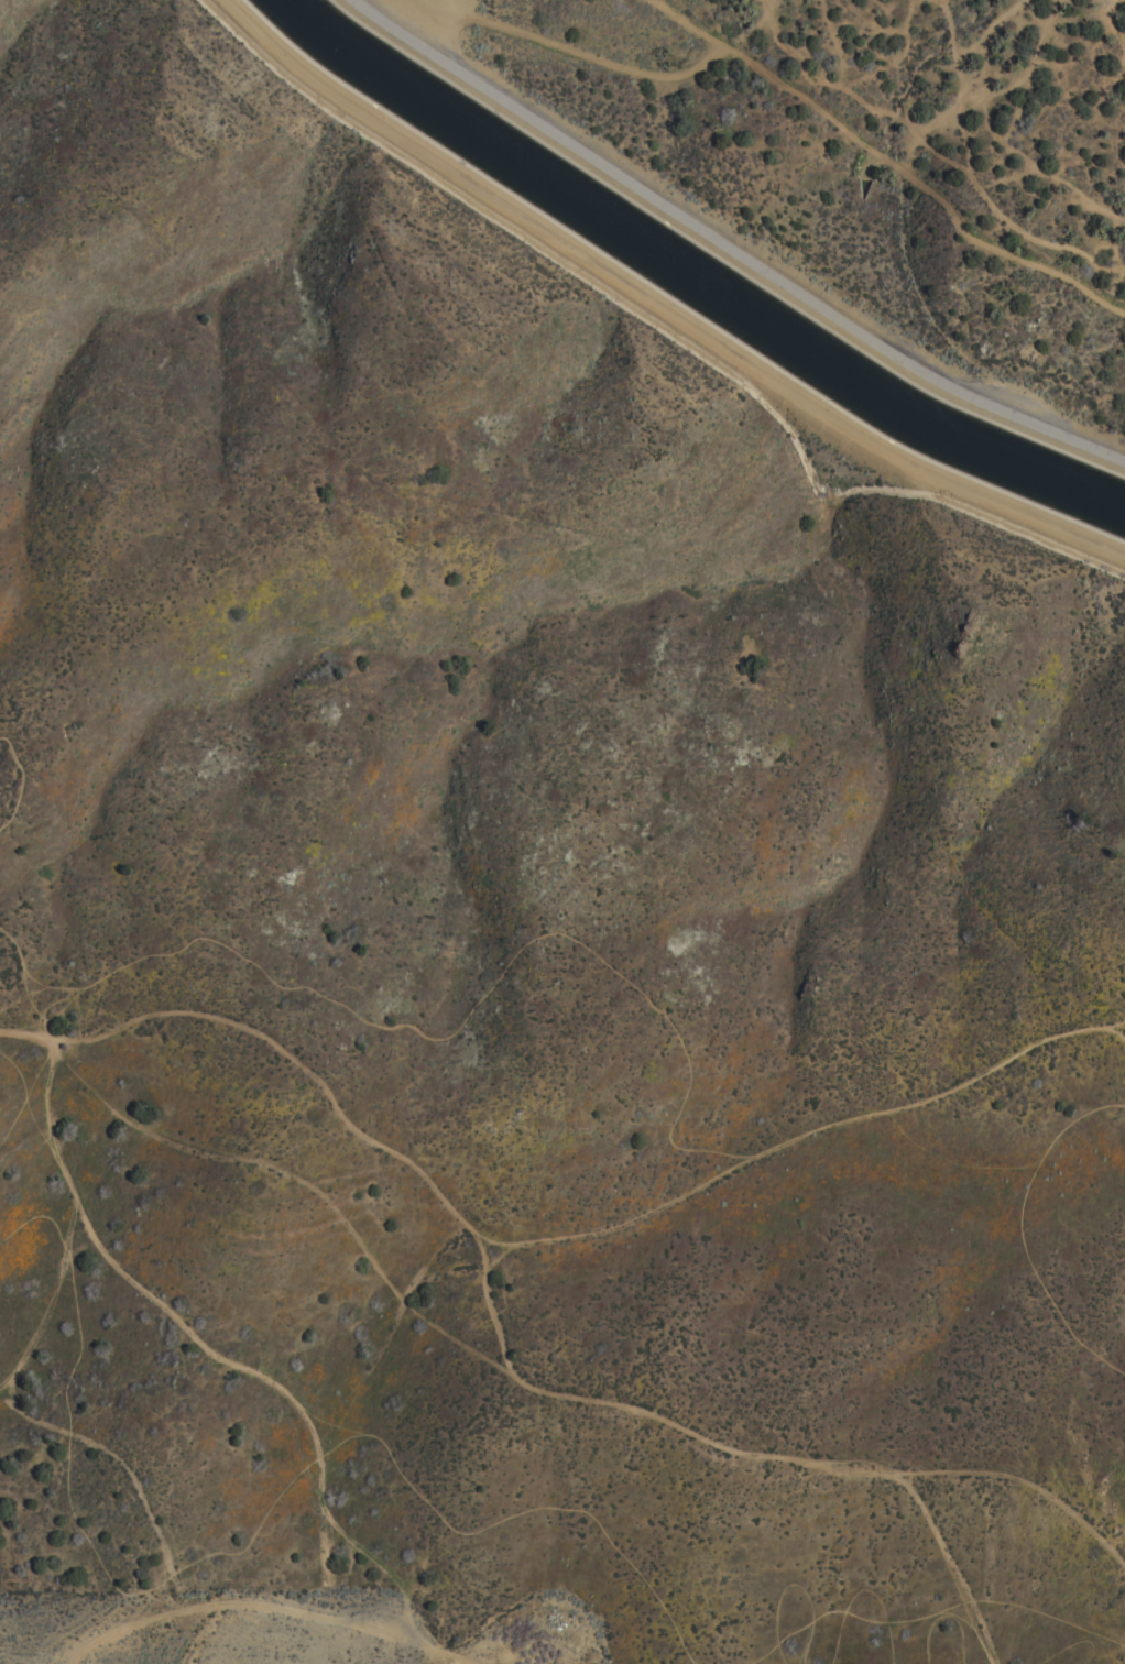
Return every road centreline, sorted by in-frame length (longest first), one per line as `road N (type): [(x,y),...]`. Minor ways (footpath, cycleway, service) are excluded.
road 1 (track): [(223,0),(295,72),(909,463),(1124,554)]

